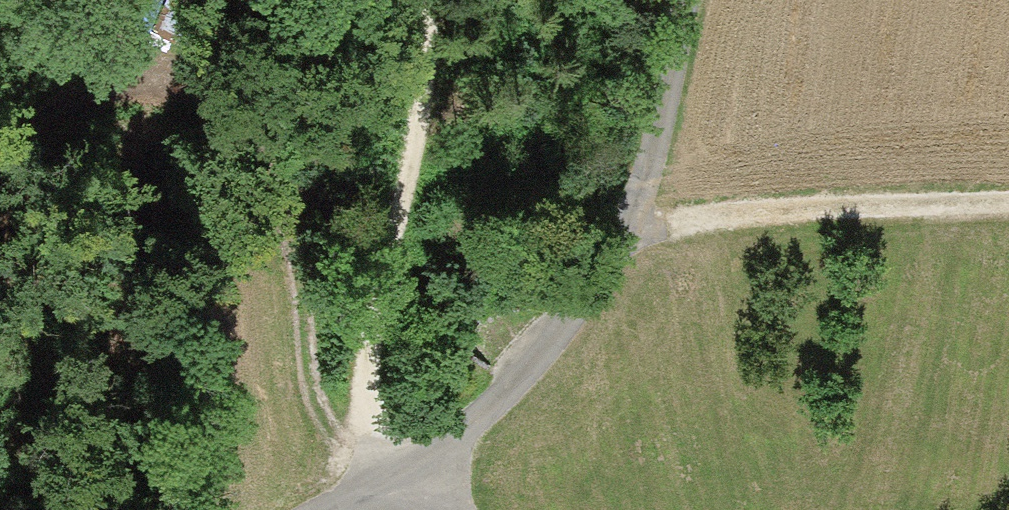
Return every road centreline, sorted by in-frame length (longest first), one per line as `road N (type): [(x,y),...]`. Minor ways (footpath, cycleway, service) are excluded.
road 1 (track): [(0,149),(61,98),(114,72),(169,75),(240,140),(273,196),(300,387),(325,441),(351,473),(396,486)]
road 2 (unclassified): [(669,0),(630,234),(609,268),(578,292),(521,375),(396,486)]
road 3 (track): [(396,486),(367,392),(367,325),(424,88),(436,0)]
road 4 (track): [(1008,210),(905,206),(630,234)]

